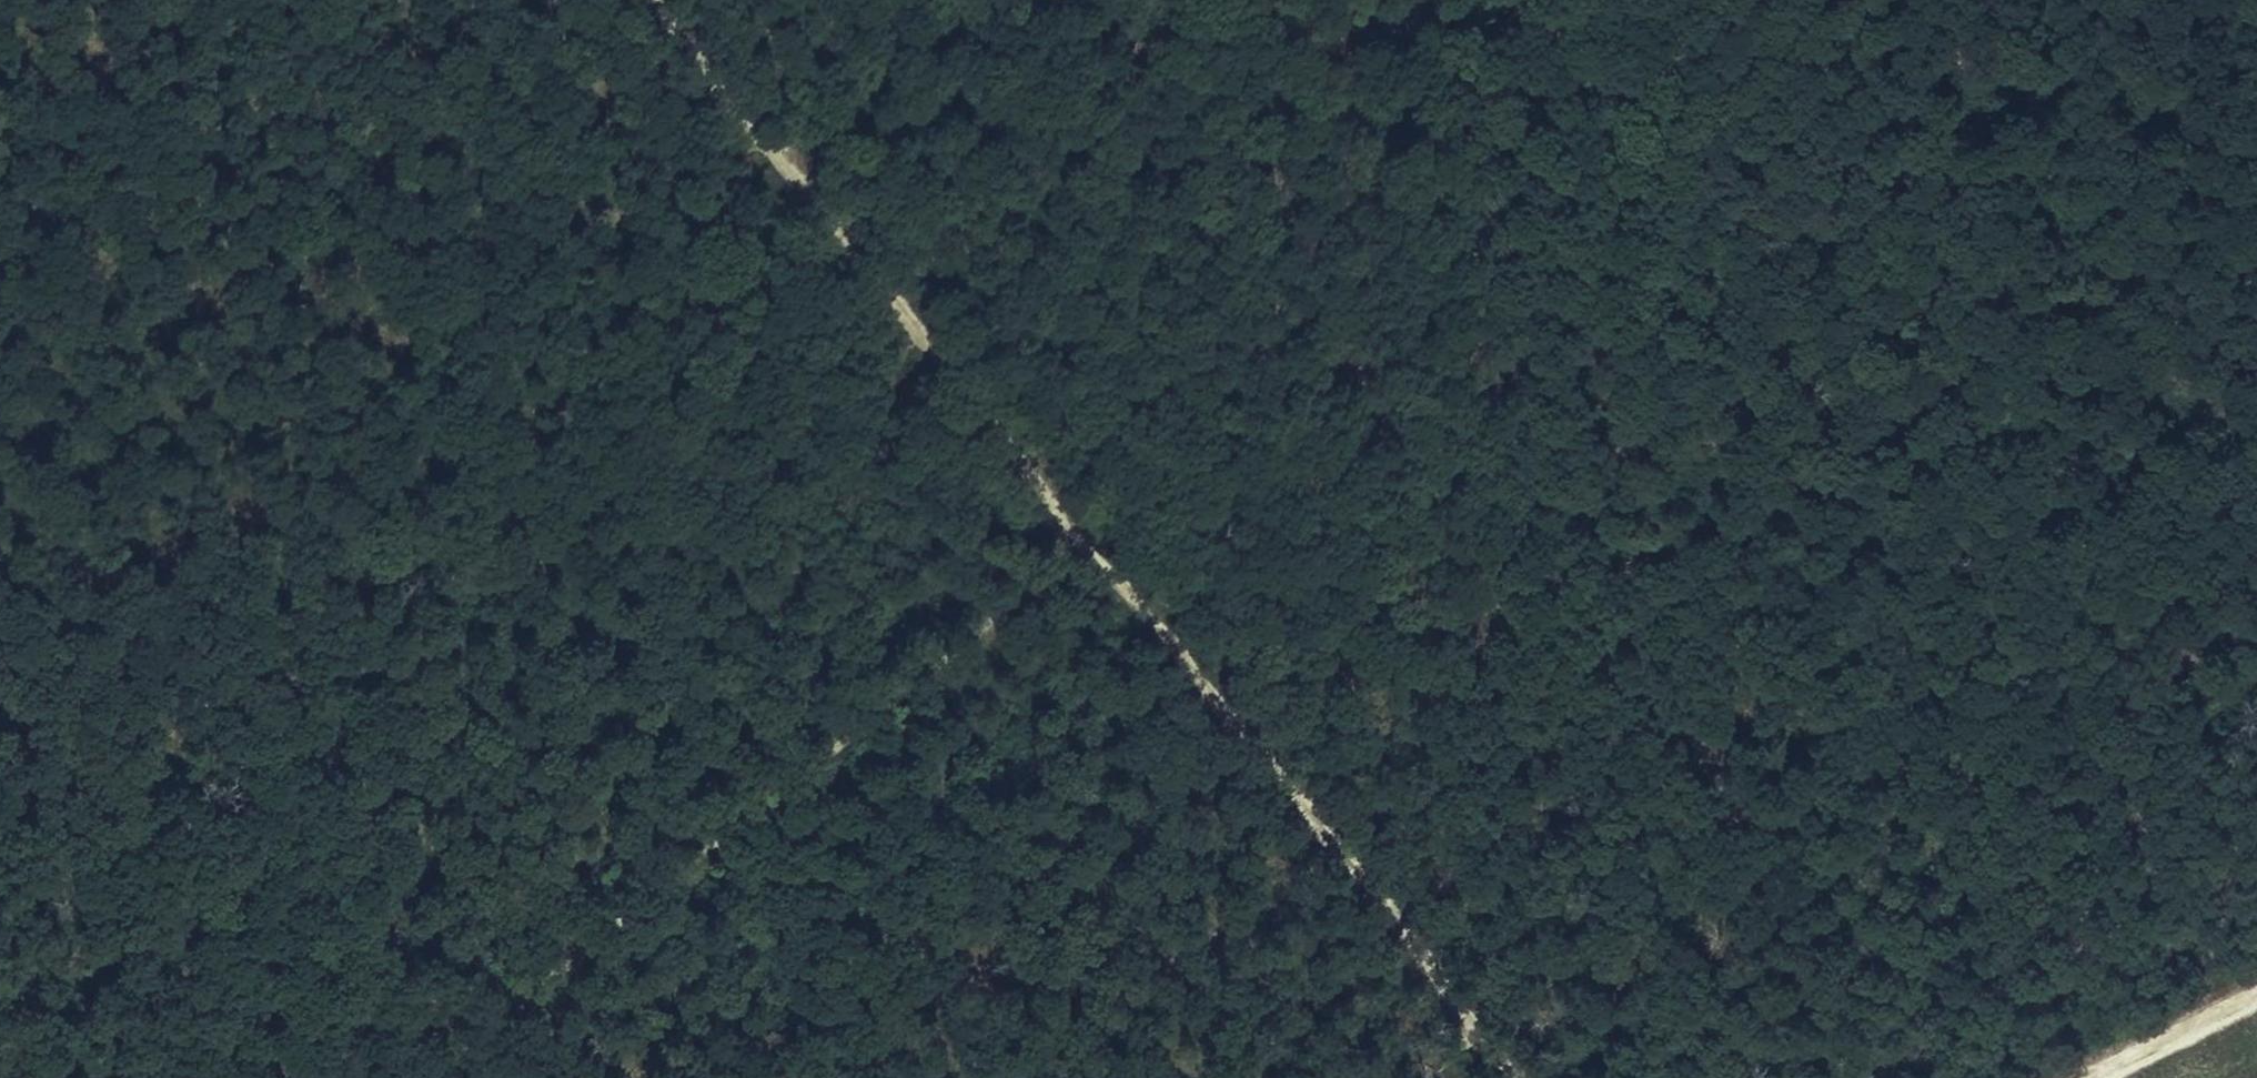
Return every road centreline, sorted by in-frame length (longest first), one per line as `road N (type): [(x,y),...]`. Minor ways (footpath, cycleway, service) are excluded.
road 1 (track): [(661,0),(1109,544),(1480,1041)]
road 2 (track): [(2256,984),(2072,1077)]

